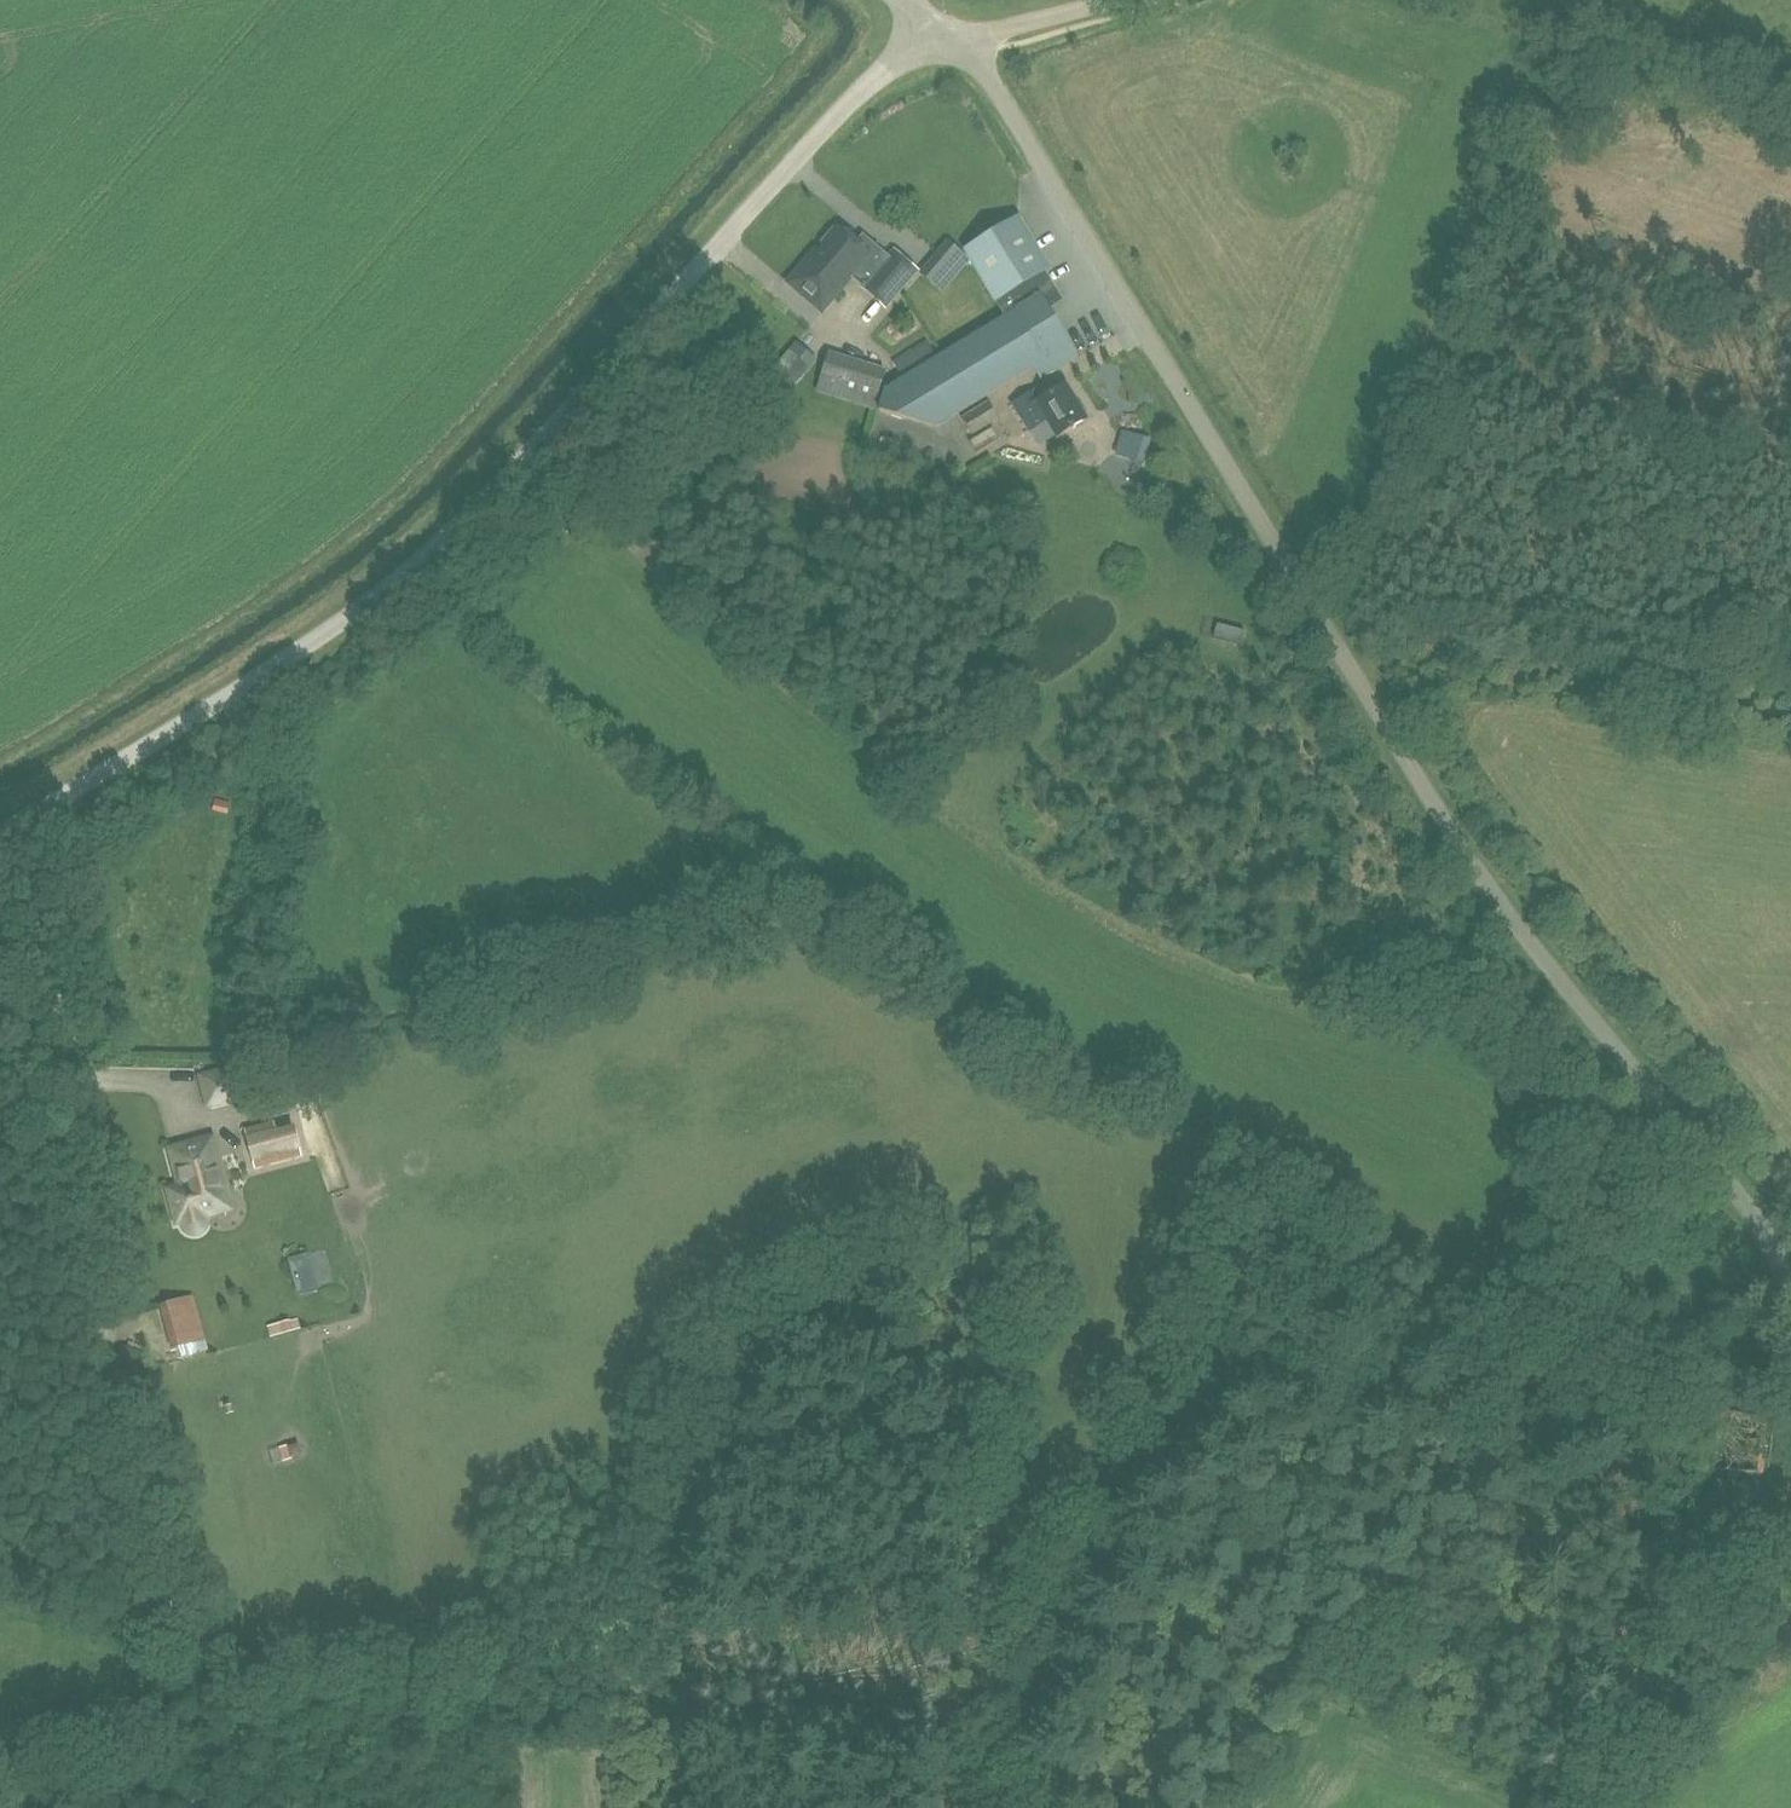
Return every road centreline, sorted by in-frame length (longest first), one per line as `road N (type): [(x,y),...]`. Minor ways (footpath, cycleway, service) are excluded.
road 1 (unclassified): [(1790,1269),(1729,1176),(1541,963),(990,80),(948,38)]
road 2 (unclassified): [(0,834),(266,671),(421,557),(856,96),(889,66),(948,38)]
road 3 (track): [(948,38),(1118,0)]

